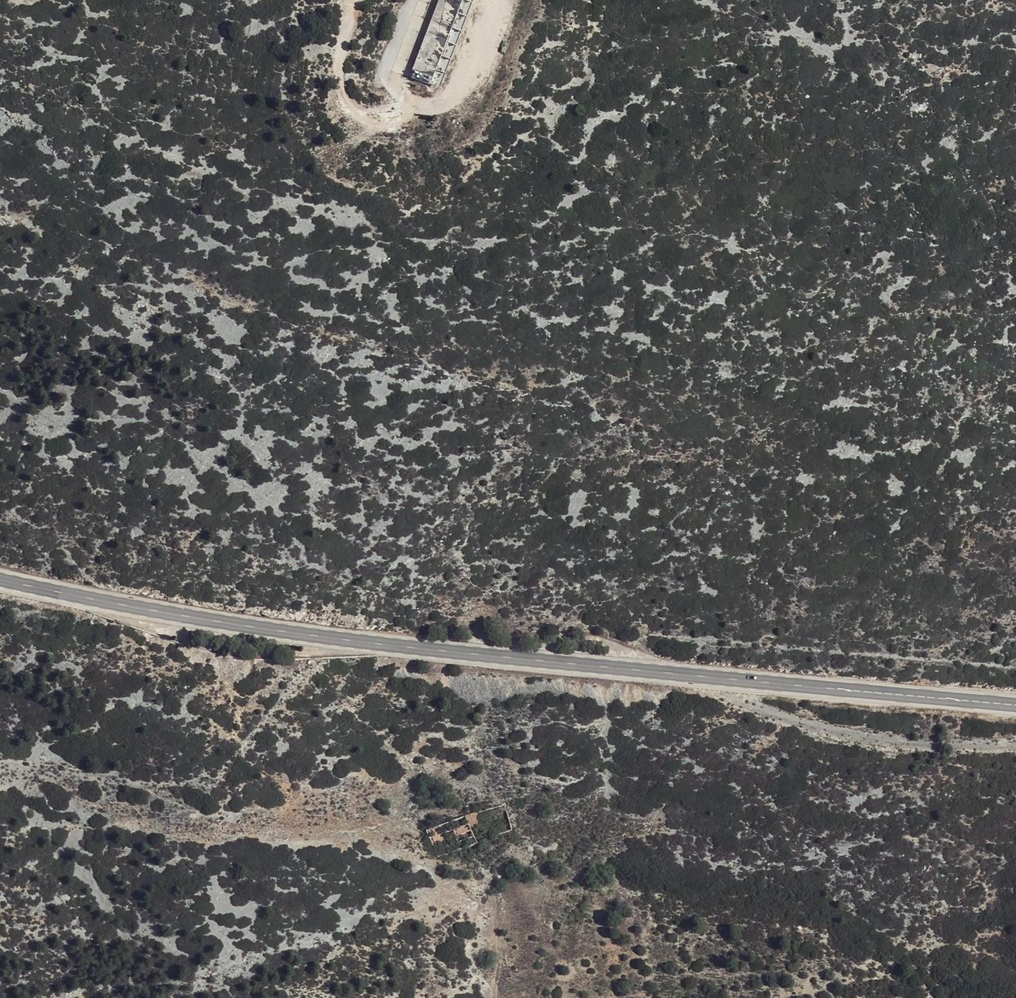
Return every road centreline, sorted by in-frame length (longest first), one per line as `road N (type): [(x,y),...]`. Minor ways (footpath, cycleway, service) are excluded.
road 1 (primary): [(1015,707),(400,648),(0,581)]

